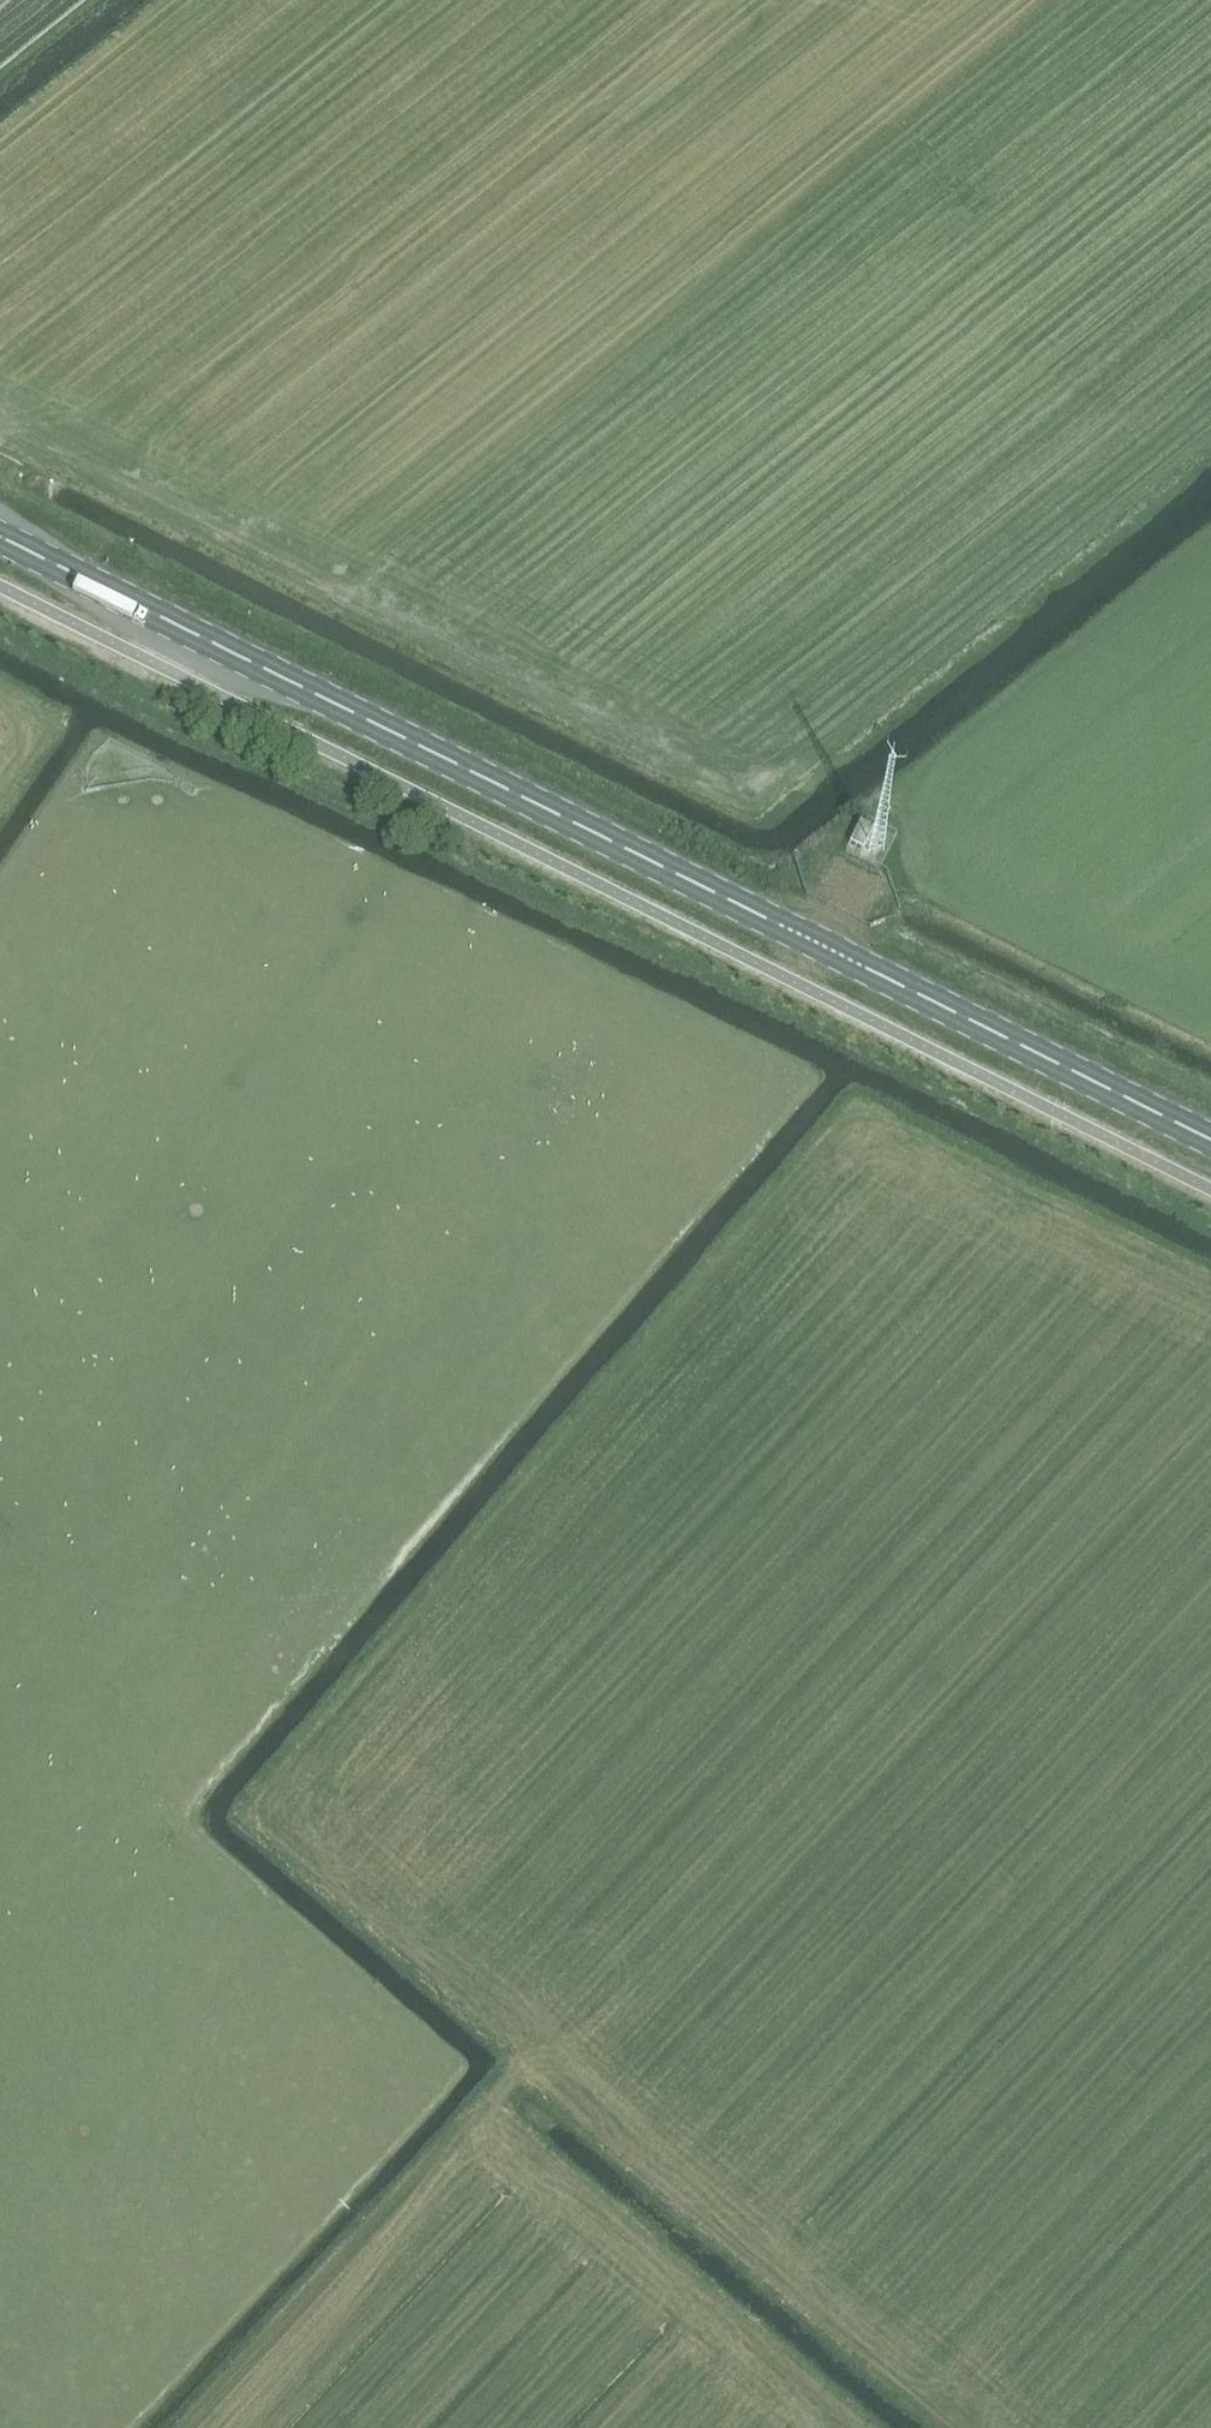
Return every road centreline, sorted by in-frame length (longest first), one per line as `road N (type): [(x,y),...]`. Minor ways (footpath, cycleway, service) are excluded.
road 1 (primary): [(1210,1137),(0,536)]

